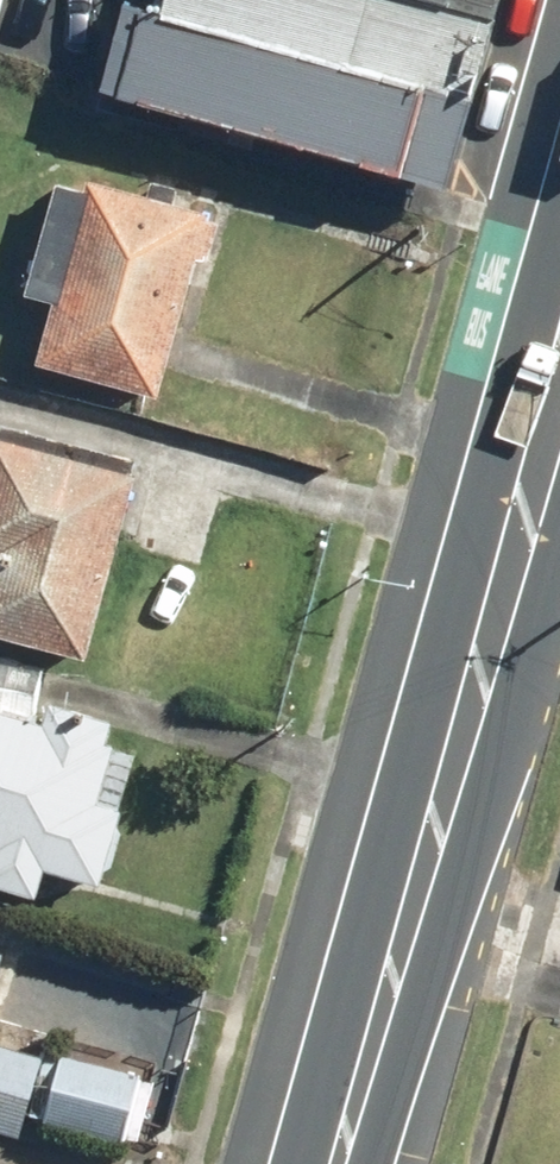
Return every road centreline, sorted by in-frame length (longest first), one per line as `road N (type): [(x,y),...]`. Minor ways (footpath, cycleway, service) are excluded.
road 1 (primary): [(559,420),(341,1163)]

